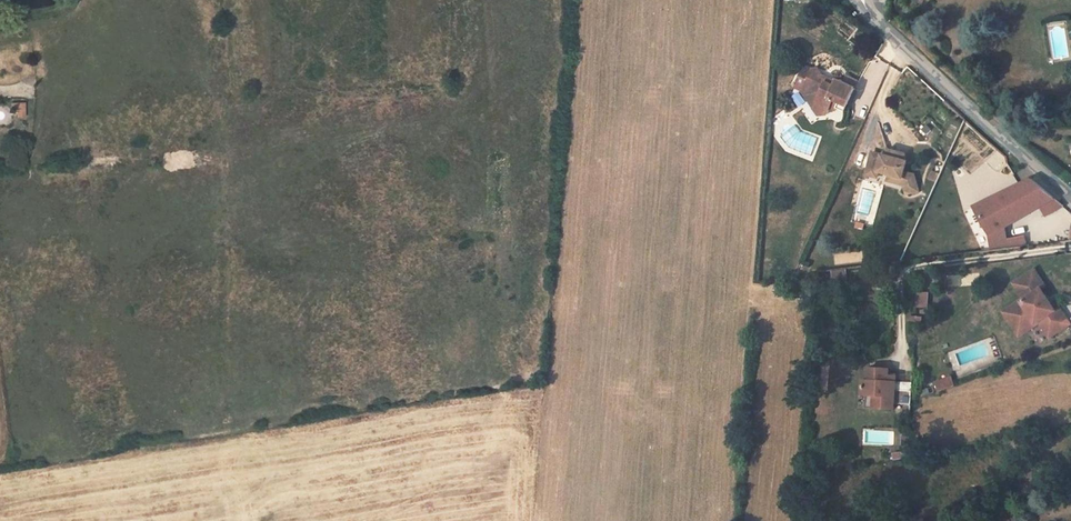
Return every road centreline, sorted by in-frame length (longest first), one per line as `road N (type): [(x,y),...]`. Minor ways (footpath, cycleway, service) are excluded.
road 1 (residential): [(862,0),(1070,192)]

